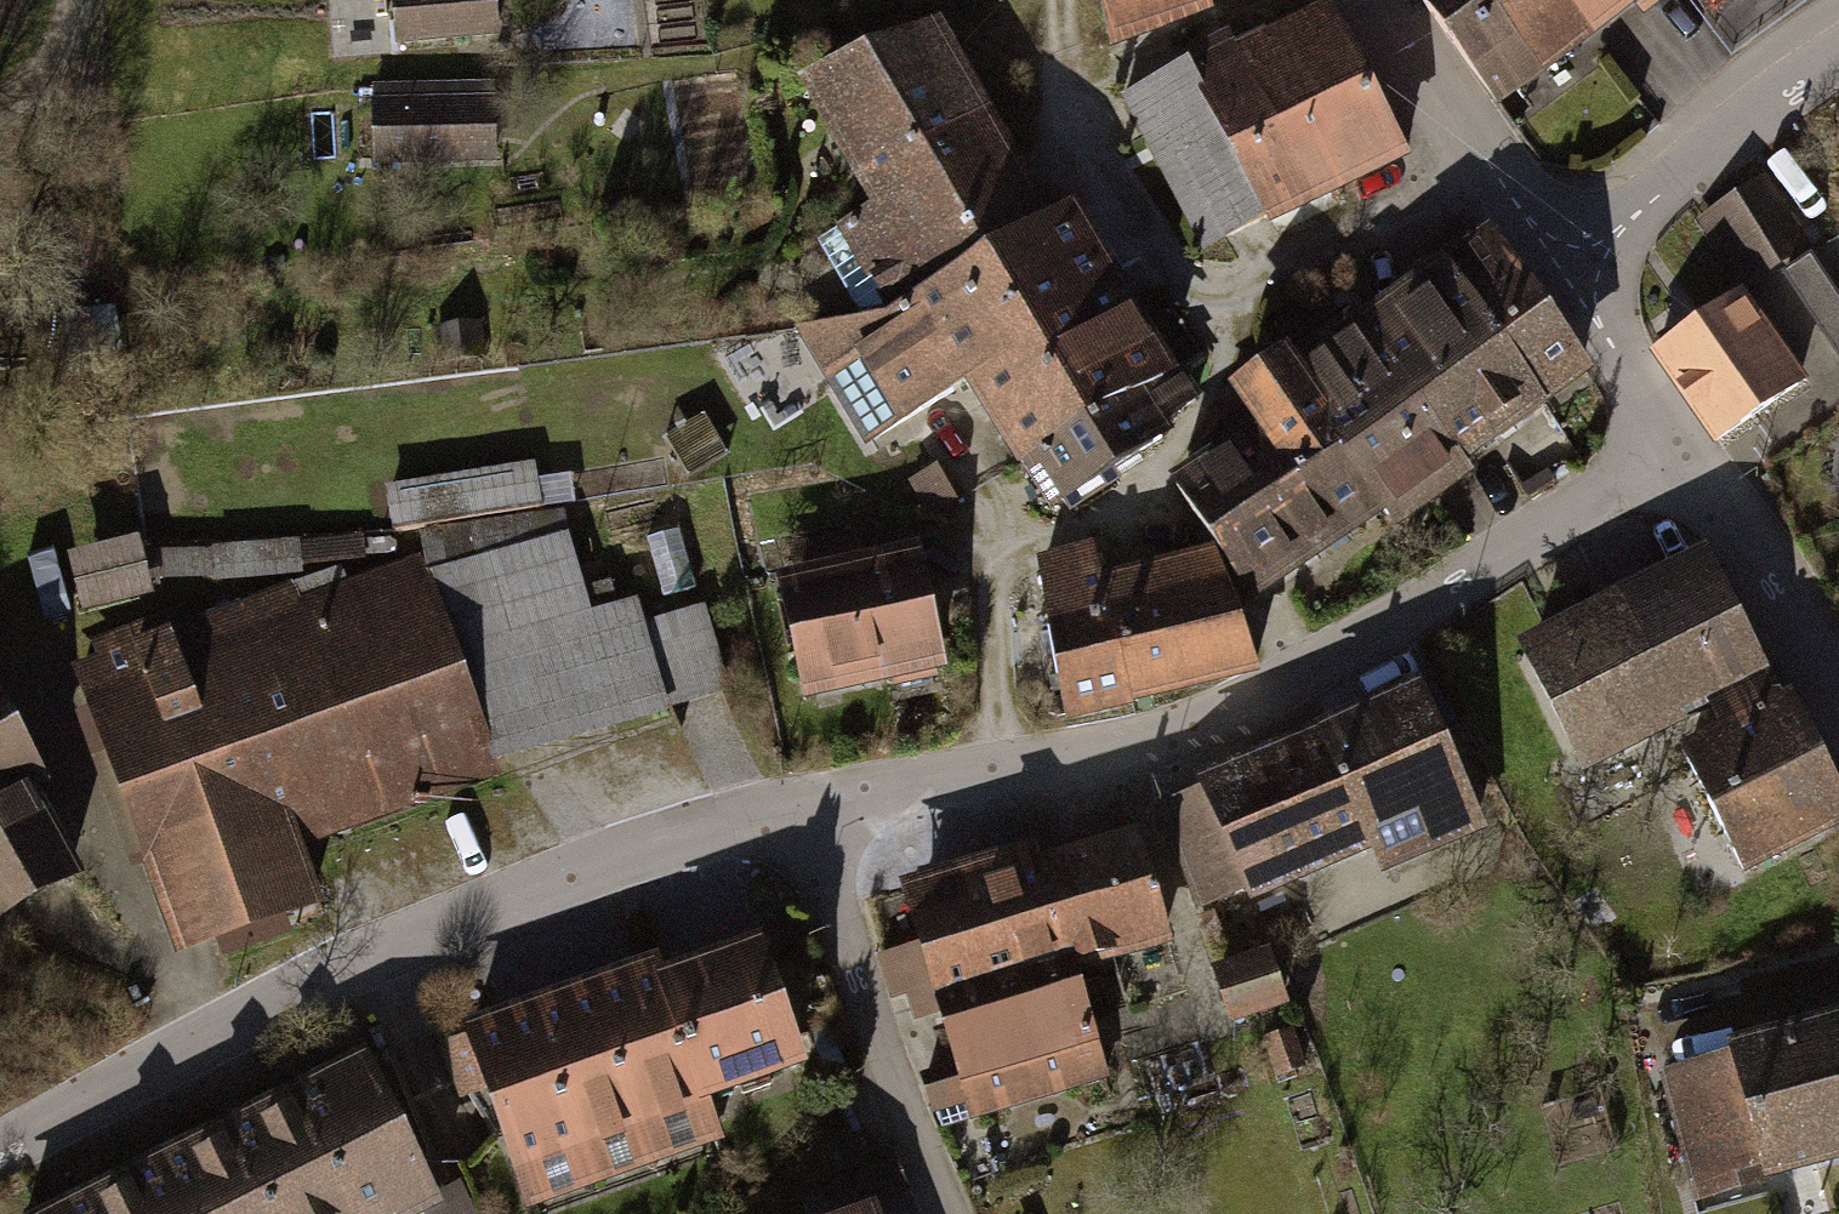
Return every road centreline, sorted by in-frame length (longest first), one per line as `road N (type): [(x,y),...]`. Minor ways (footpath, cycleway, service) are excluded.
road 1 (residential): [(1678,448),(1286,682),(1217,715),(1145,744),(803,809)]
road 2 (residential): [(803,809),(380,956),(119,1083),(0,1155)]
road 3 (residential): [(960,1213),(803,809)]
road 4 (residential): [(1564,275),(1752,118),(1838,63)]
road 5 (residential): [(1377,0),(1564,275)]
road 6 (residential): [(1678,448),(1838,693)]
road 7 (residential): [(1564,275),(1678,448)]
road 8 (track): [(0,106),(42,84),(77,0)]

